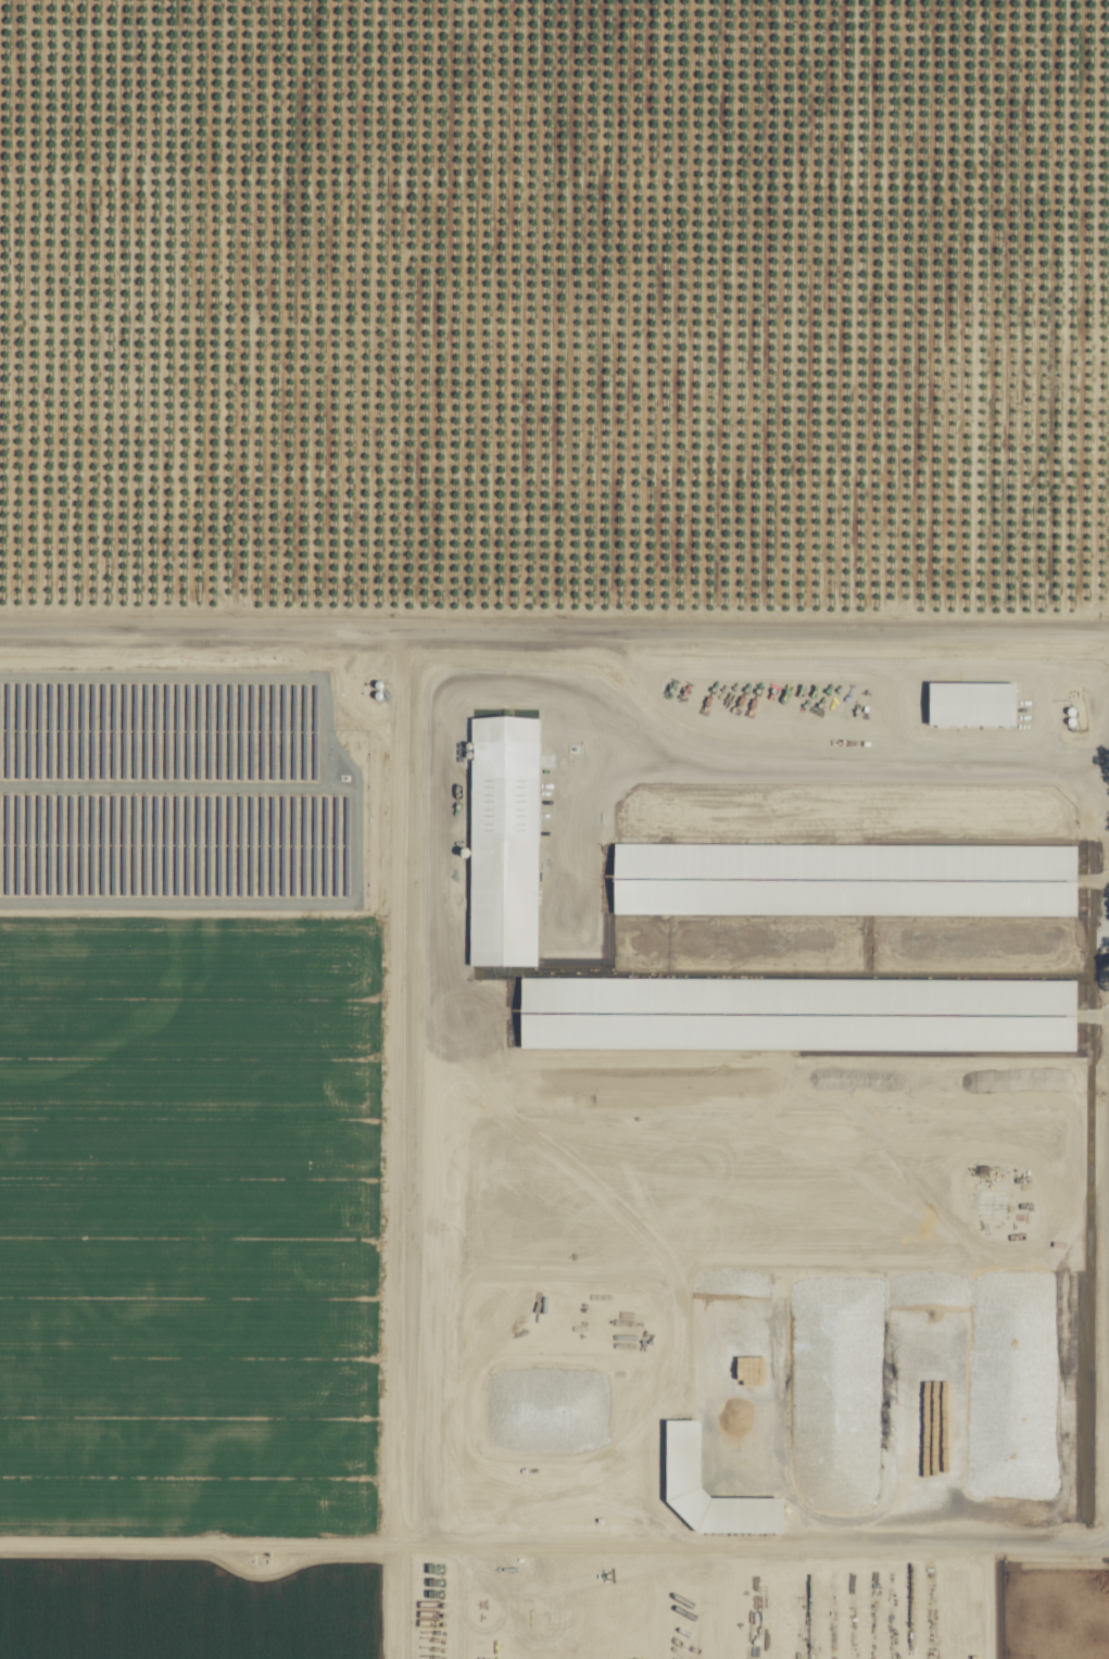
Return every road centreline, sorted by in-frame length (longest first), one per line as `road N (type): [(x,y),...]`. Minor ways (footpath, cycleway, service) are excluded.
road 1 (residential): [(1108,626),(0,625)]

